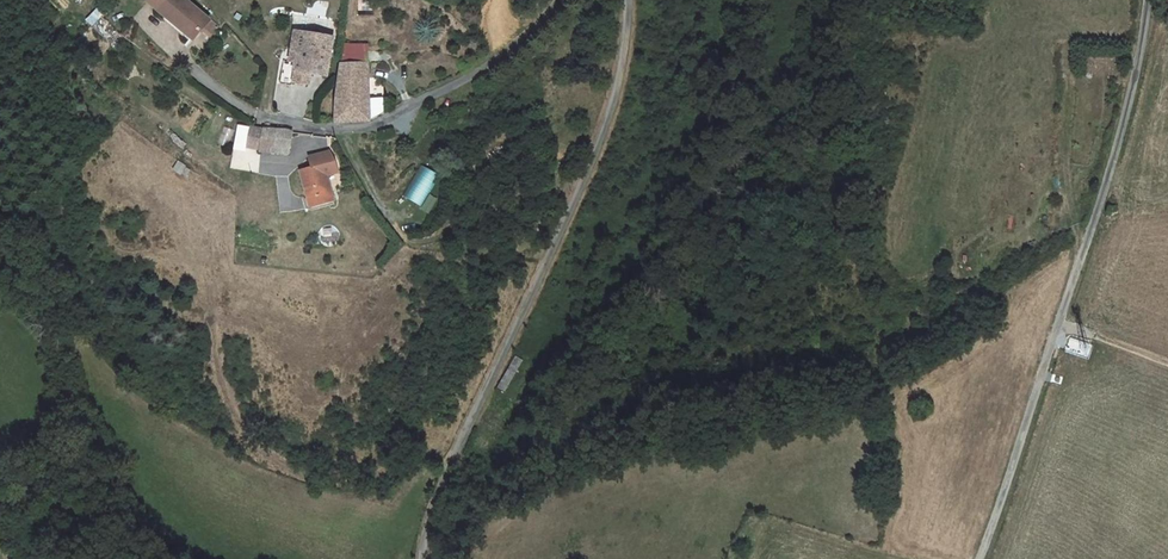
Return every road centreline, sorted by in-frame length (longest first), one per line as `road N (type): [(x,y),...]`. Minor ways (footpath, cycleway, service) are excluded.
road 1 (residential): [(422,558),(441,491),(606,114),(623,0)]
road 2 (unclassified): [(977,558),(1118,138),(1149,0)]
road 3 (residential): [(558,0),(487,63),(369,125),(338,129),(258,115),(188,69)]

